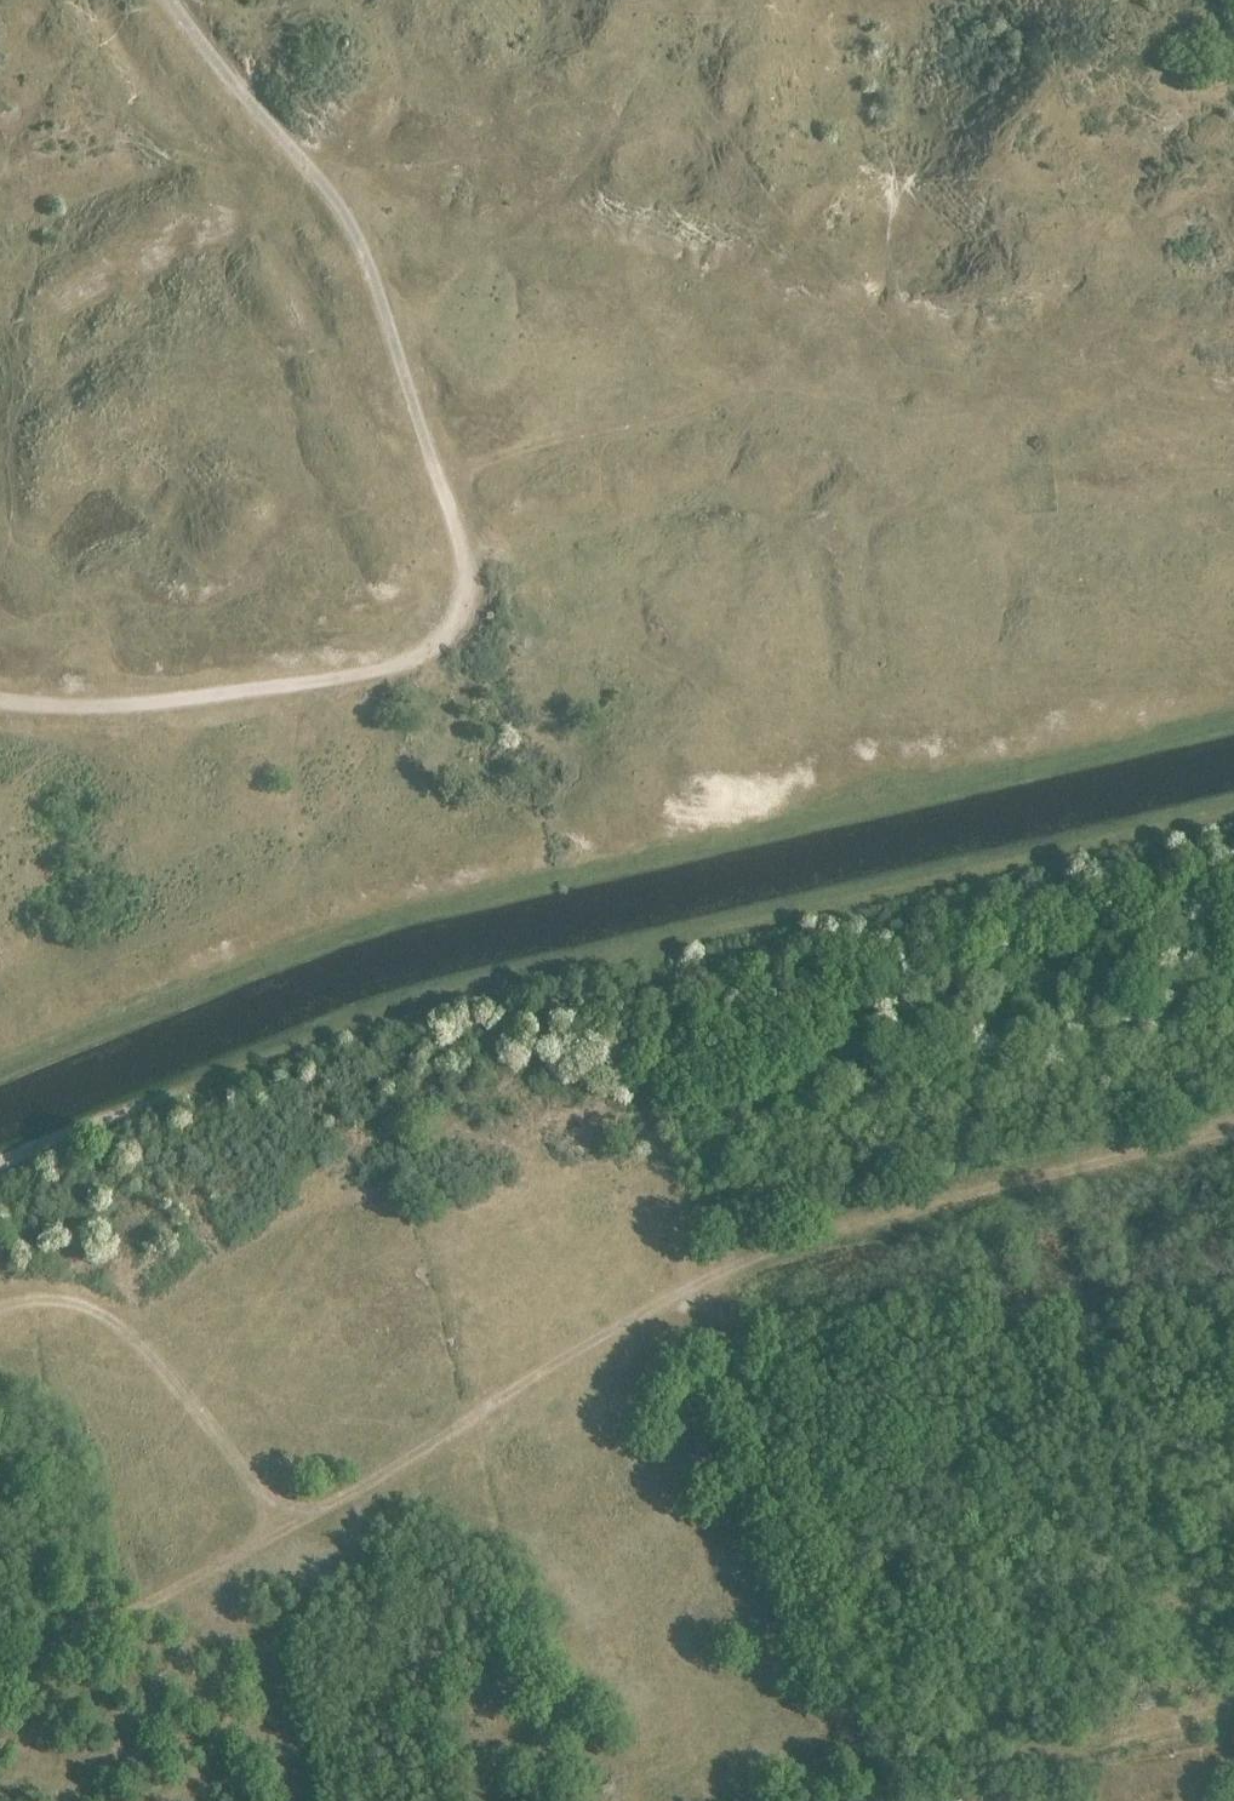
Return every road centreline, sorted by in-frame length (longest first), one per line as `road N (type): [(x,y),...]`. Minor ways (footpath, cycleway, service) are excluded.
road 1 (track): [(172,0),(218,67),(334,198),(447,498),(461,559),(457,602),(442,634),(371,670),(39,699),(0,696)]

